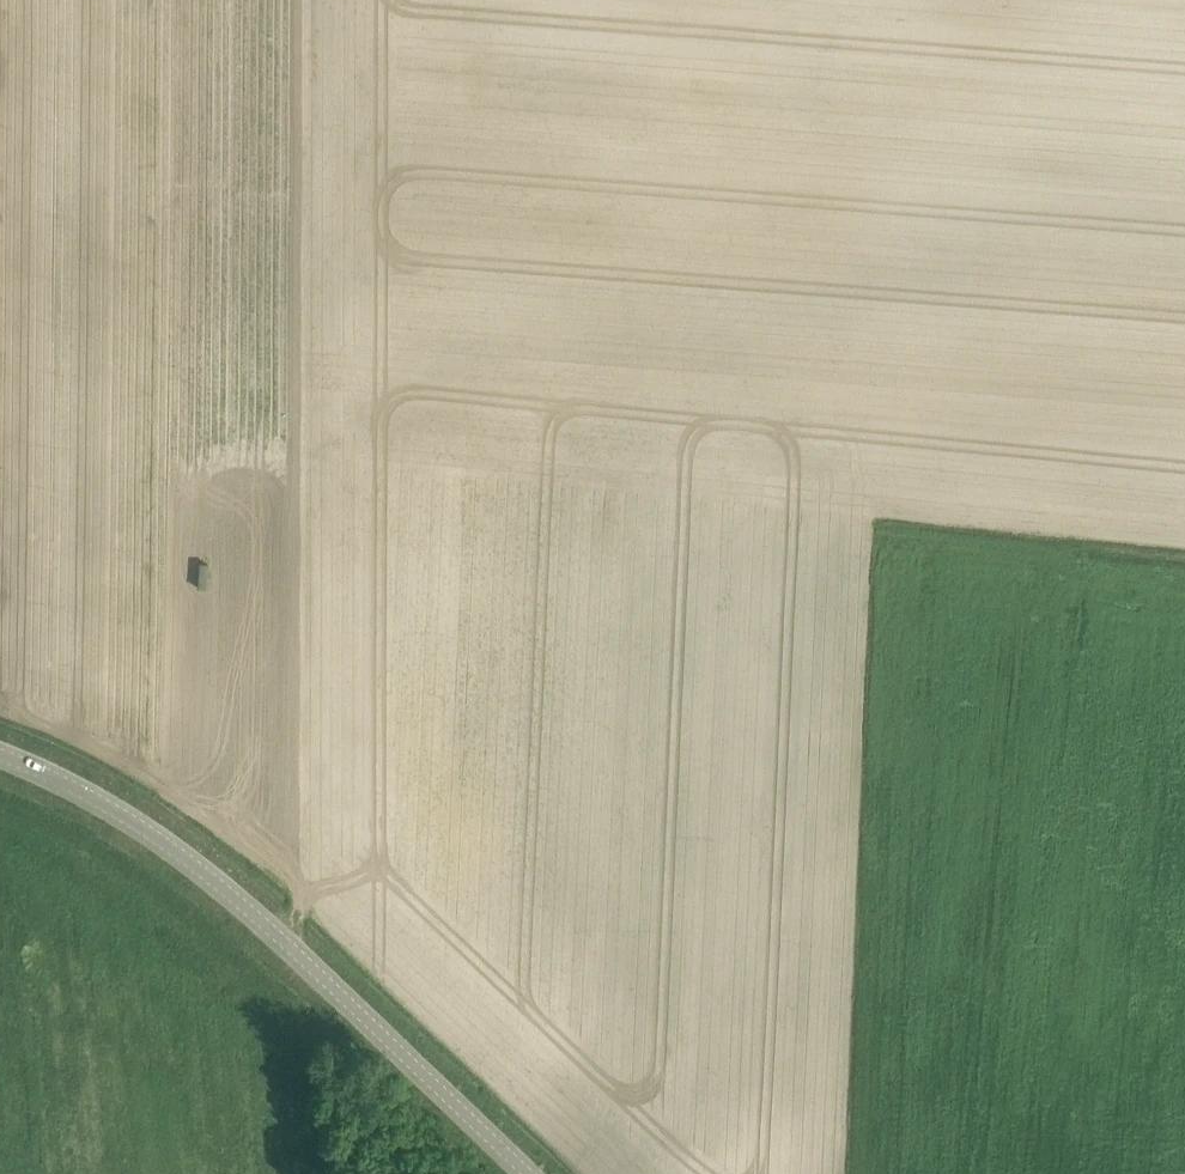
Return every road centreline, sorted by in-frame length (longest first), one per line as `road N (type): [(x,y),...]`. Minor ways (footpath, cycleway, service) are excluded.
road 1 (tertiary): [(0,755),(102,804),(191,863),(528,1173)]

